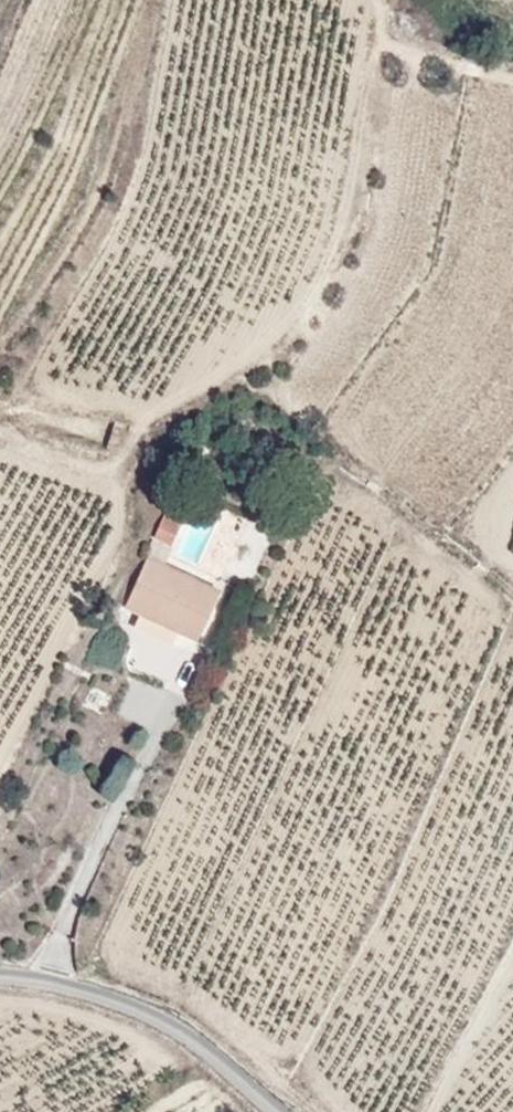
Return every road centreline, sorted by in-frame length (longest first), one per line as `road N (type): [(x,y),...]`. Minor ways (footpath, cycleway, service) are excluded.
road 1 (tertiary): [(0,977),(56,982),(156,1014),(286,1111)]

